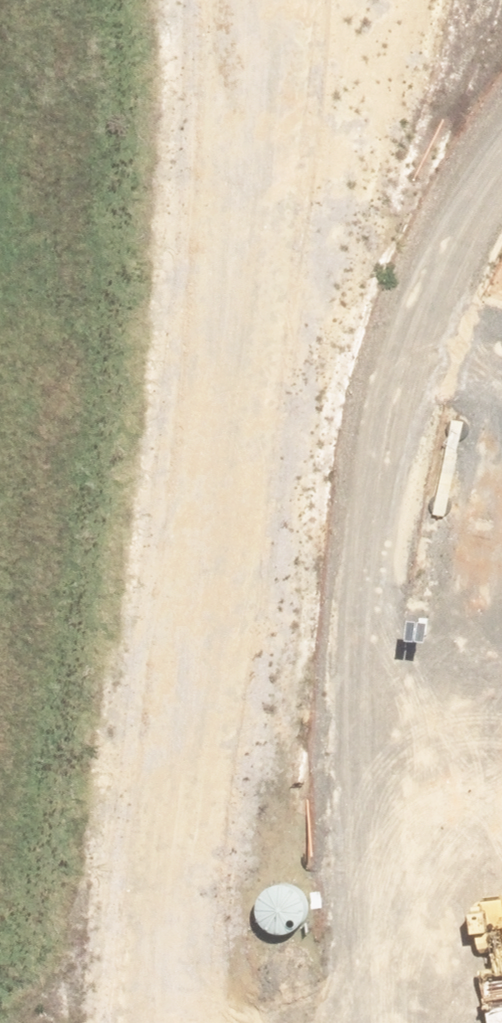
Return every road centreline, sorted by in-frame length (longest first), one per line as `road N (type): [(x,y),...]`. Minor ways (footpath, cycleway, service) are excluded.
road 1 (tertiary): [(379,0),(377,268),(298,1022)]
road 2 (tertiary): [(173,1022),(215,524),(216,0)]

